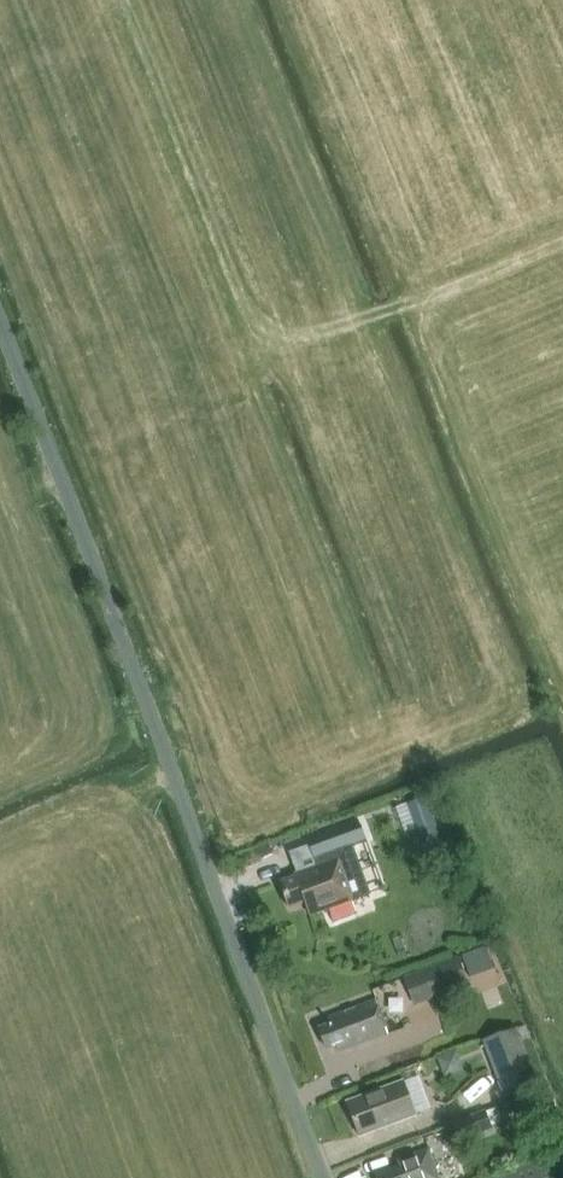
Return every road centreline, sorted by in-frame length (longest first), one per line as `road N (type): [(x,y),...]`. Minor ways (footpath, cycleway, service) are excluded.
road 1 (unclassified): [(325,1177),(0,326)]
road 2 (track): [(126,0),(234,282),(255,317),(283,334),(319,334),(462,291),(562,240)]

